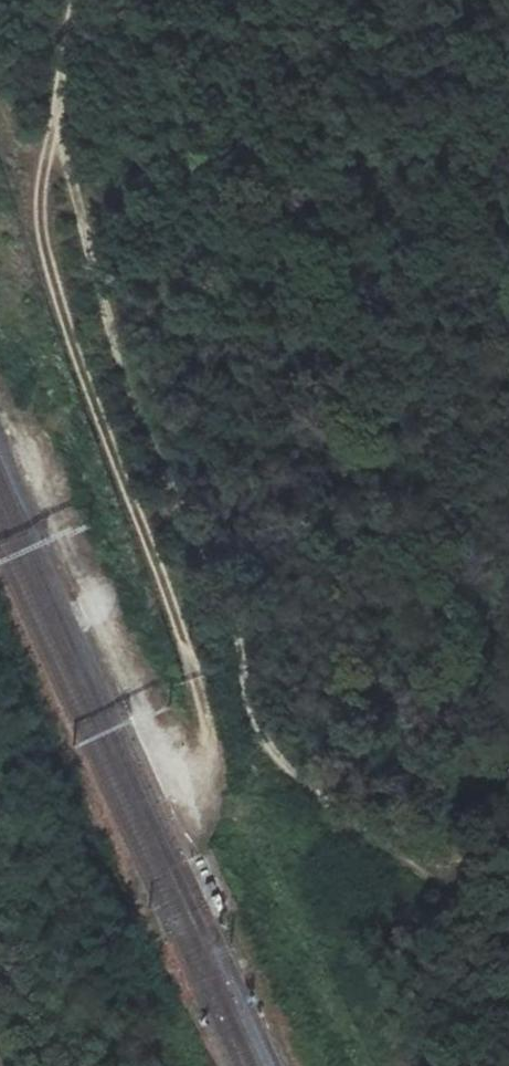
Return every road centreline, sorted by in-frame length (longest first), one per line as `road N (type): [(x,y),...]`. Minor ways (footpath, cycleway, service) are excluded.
road 1 (track): [(508,951),(448,884),(331,820),(293,787),(178,487),(64,134),(60,84),(78,0)]
road 2 (track): [(198,790),(210,730),(196,678),(42,232),(60,108)]

